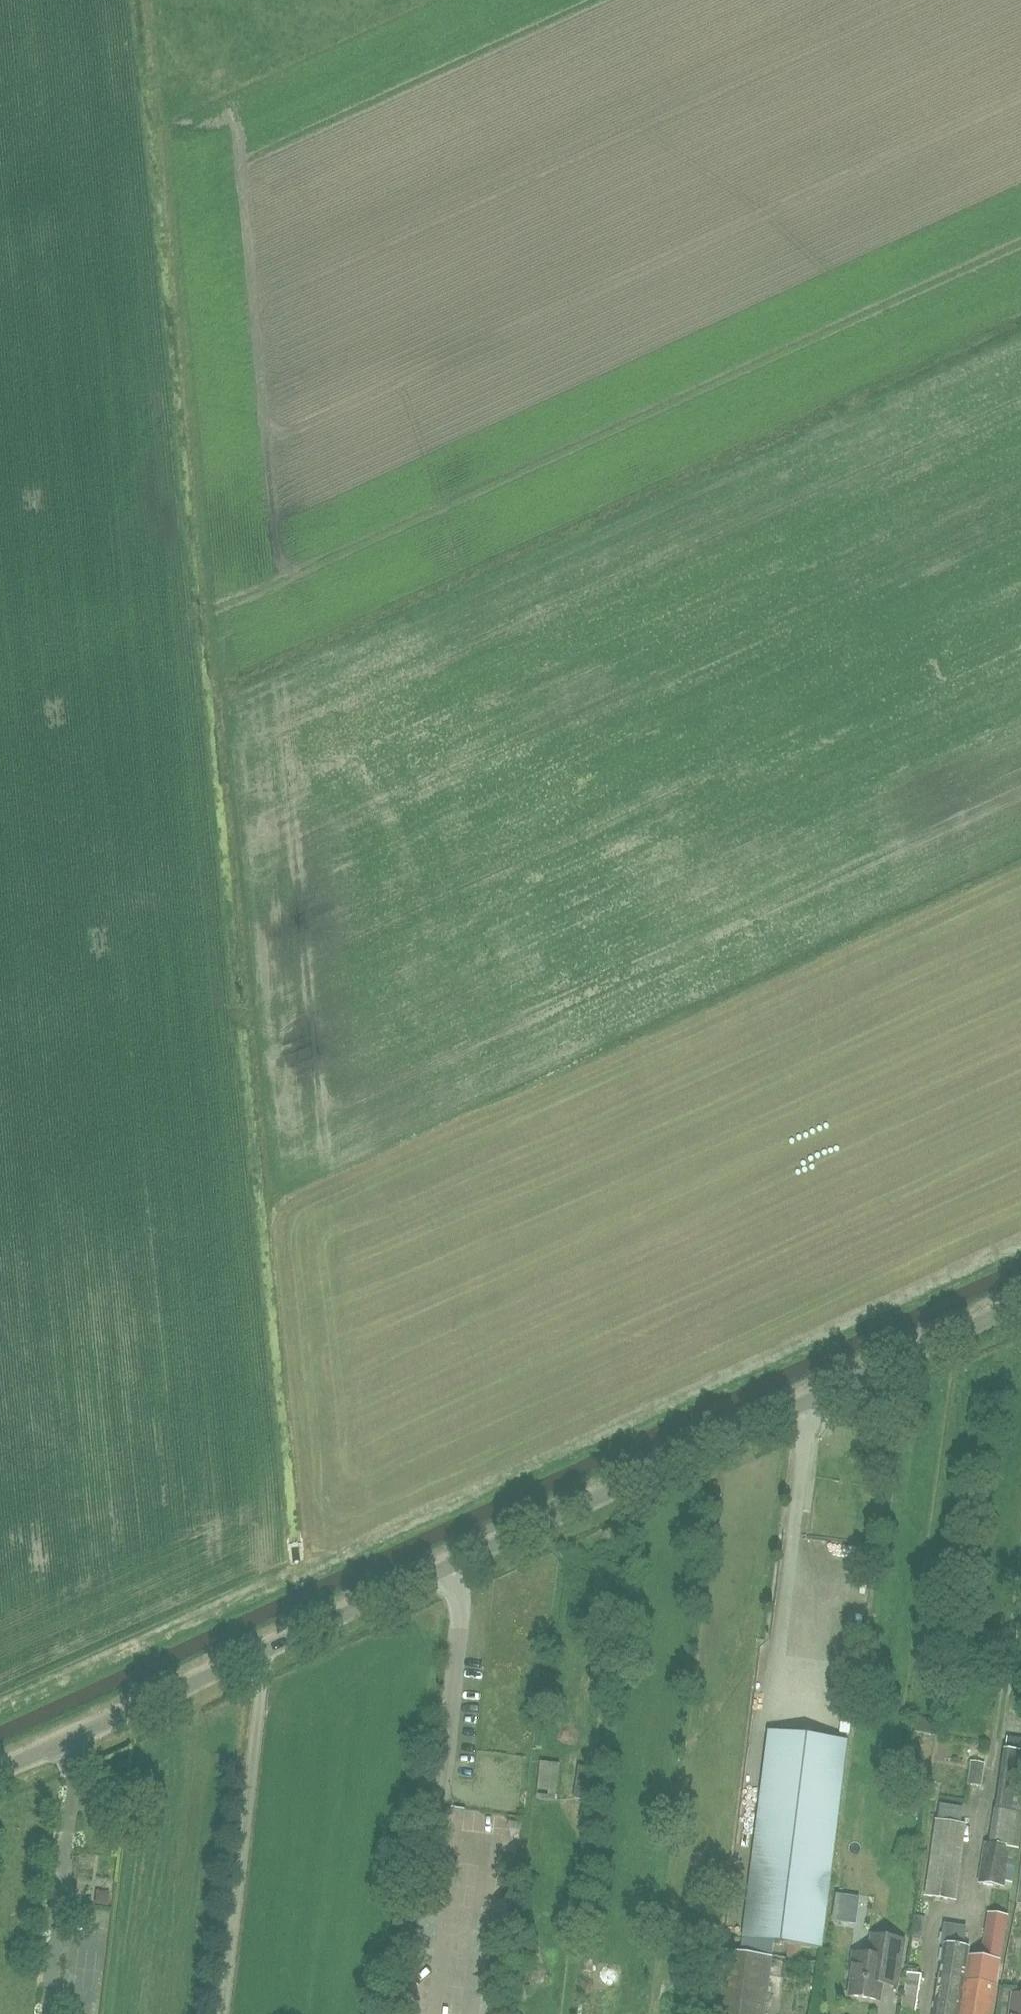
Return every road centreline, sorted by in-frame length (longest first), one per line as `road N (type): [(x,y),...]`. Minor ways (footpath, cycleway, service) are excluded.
road 1 (unclassified): [(0,1770),(1020,1304)]

